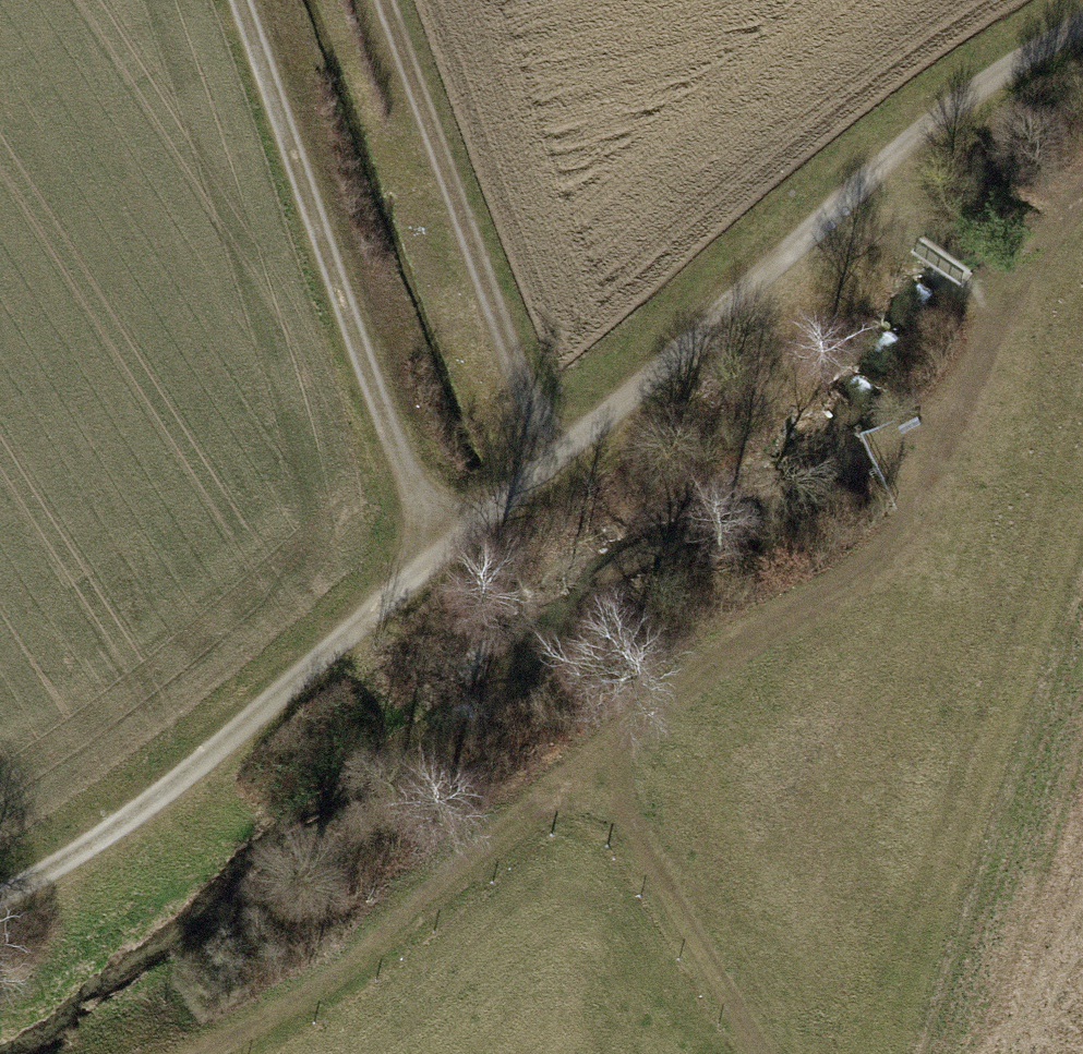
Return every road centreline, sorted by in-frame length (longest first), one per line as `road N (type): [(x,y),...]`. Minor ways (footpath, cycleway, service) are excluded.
road 1 (track): [(1082,32),(849,210),(554,462),(425,551),(131,823),(0,893)]
road 2 (track): [(203,1053),(338,981),(751,642),(868,580),(930,515),(1006,336),(1046,258),(1082,218)]
road 3 (track): [(425,551),(245,0)]
road 4 (track): [(554,462),(398,0)]
road 5 (track): [(592,769),(768,1053)]

